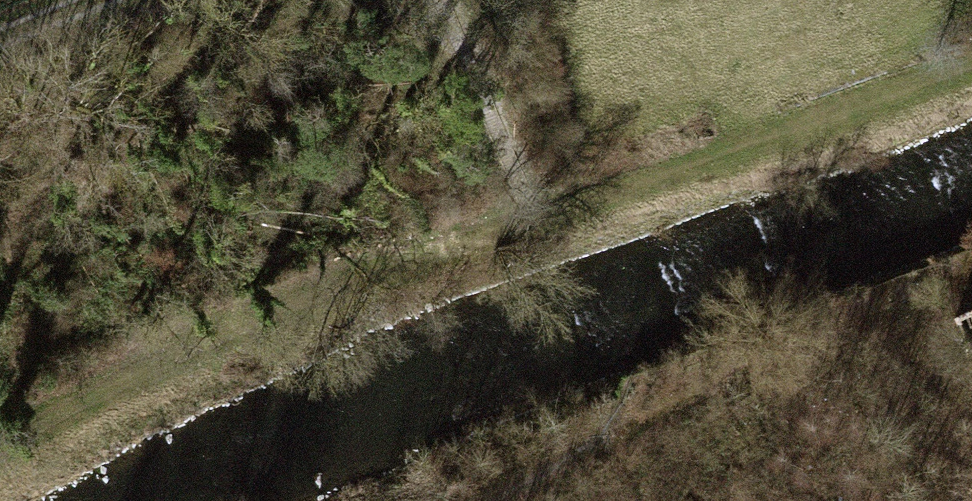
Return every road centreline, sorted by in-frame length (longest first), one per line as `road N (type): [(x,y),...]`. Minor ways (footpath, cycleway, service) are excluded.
road 1 (track): [(0,455),(122,382),(501,235)]
road 2 (track): [(503,500),(864,305),(971,257)]
road 3 (track): [(501,235),(971,52)]

